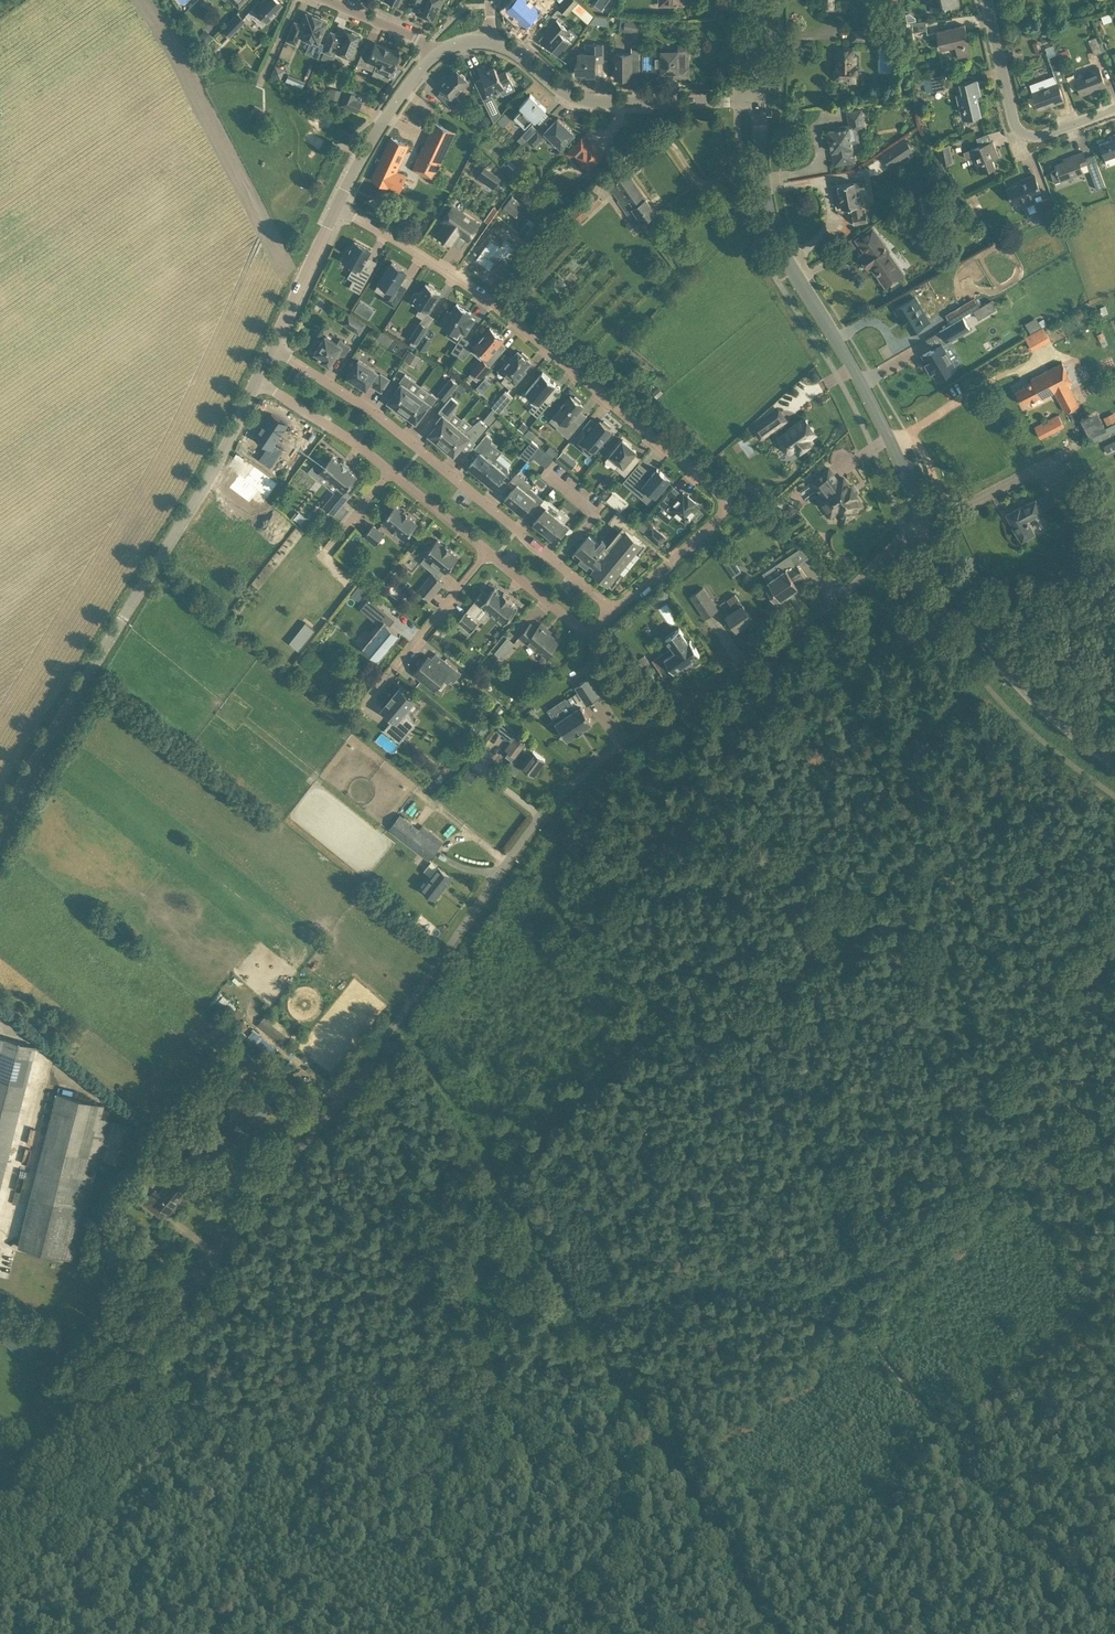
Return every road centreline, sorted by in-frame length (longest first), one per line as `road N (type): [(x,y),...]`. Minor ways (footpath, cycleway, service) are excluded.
road 1 (unclassified): [(0,1512),(203,1273),(554,797),(837,601),(926,520)]
road 2 (residential): [(339,208),(483,296),(732,508),(615,613)]
road 3 (track): [(709,1035),(807,1075),(863,1317),(882,1361),(979,1480)]
road 4 (tertiary): [(0,834),(256,383)]
road 5 (tertiary): [(926,520),(854,367),(787,261),(768,212),(761,101)]
road 6 (residential): [(273,348),(421,448),(615,613)]
road 7 (tertiary): [(1114,765),(1053,716),(983,638),(926,520)]
road 8 (tertiary): [(489,42),(582,101),(761,101)]
road 9 (residential): [(1114,108),(1039,136),(1019,129),(986,0)]
road 10 (track): [(541,816),(558,834),(562,900),(571,917),(662,999)]
road 11 (track): [(979,1480),(1105,1633)]
road 12 (tertiary): [(339,208),(369,144),(437,55)]
road 13 (residential): [(615,613),(588,637),(490,554)]
road 14 (residential): [(393,472),(356,441),(256,383)]
road 15 (track): [(489,1150),(397,1019)]
road 16 (tertiary): [(273,348),(339,208)]
road 17 (residential): [(394,669),(490,554)]
road 18 (residential): [(490,554),(393,472)]
road 19 (residential): [(437,55),(327,0)]

